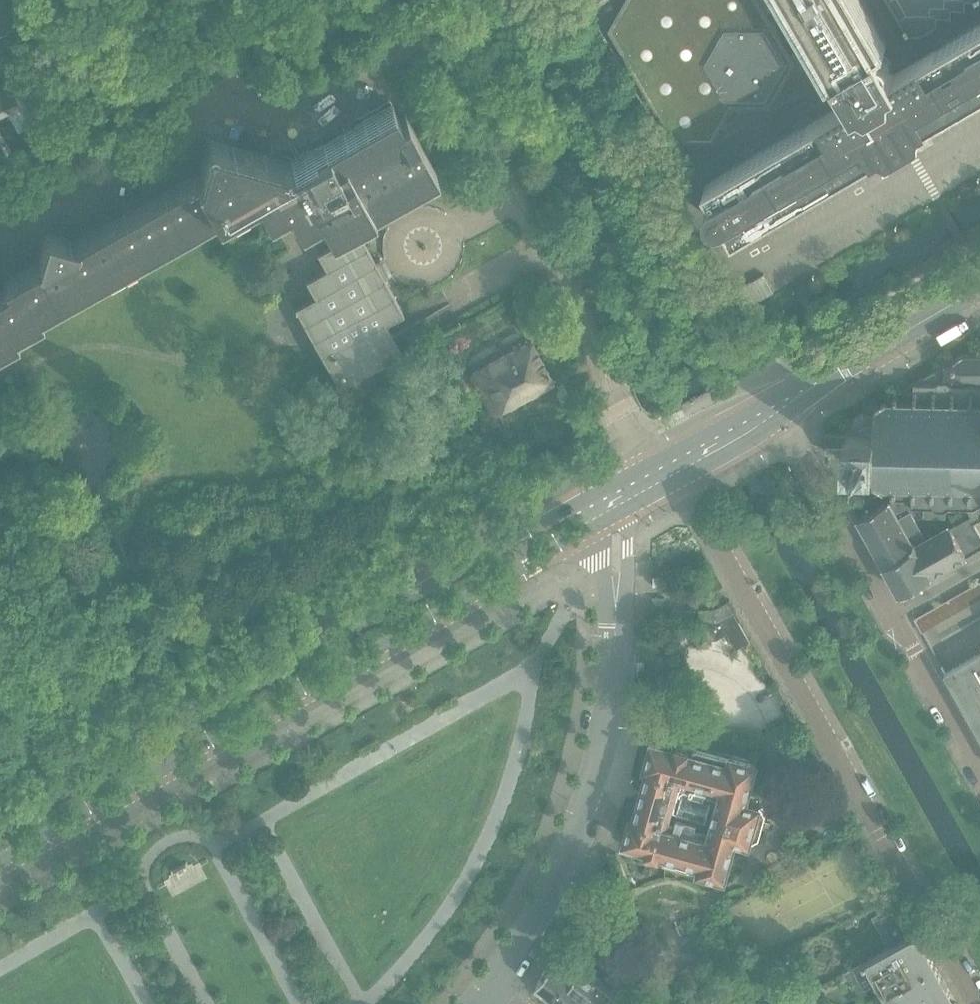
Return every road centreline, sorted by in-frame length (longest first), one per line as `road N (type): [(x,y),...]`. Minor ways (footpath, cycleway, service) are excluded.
road 1 (tertiary): [(0,862),(583,534),(621,497)]
road 2 (tertiary): [(621,497),(570,508),(0,828)]
road 3 (residential): [(676,466),(977,1003)]
road 4 (residential): [(497,989),(539,929),(608,730),(621,497)]
road 5 (residential): [(979,768),(777,407)]
road 6 (tertiary): [(777,407),(979,292)]

